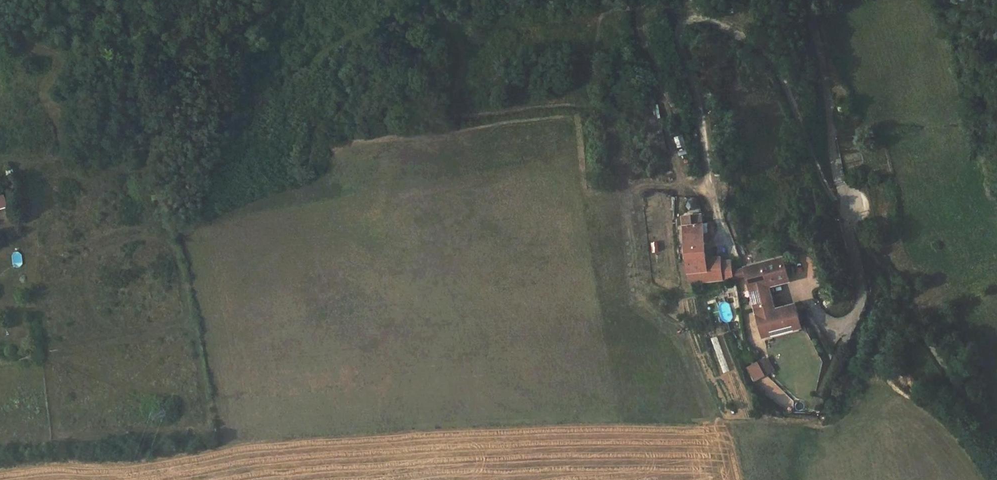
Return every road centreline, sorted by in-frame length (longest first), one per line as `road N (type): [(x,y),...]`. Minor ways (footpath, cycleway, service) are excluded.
road 1 (track): [(996,443),(857,237)]
road 2 (unclassified): [(857,237),(829,153),(803,0)]

